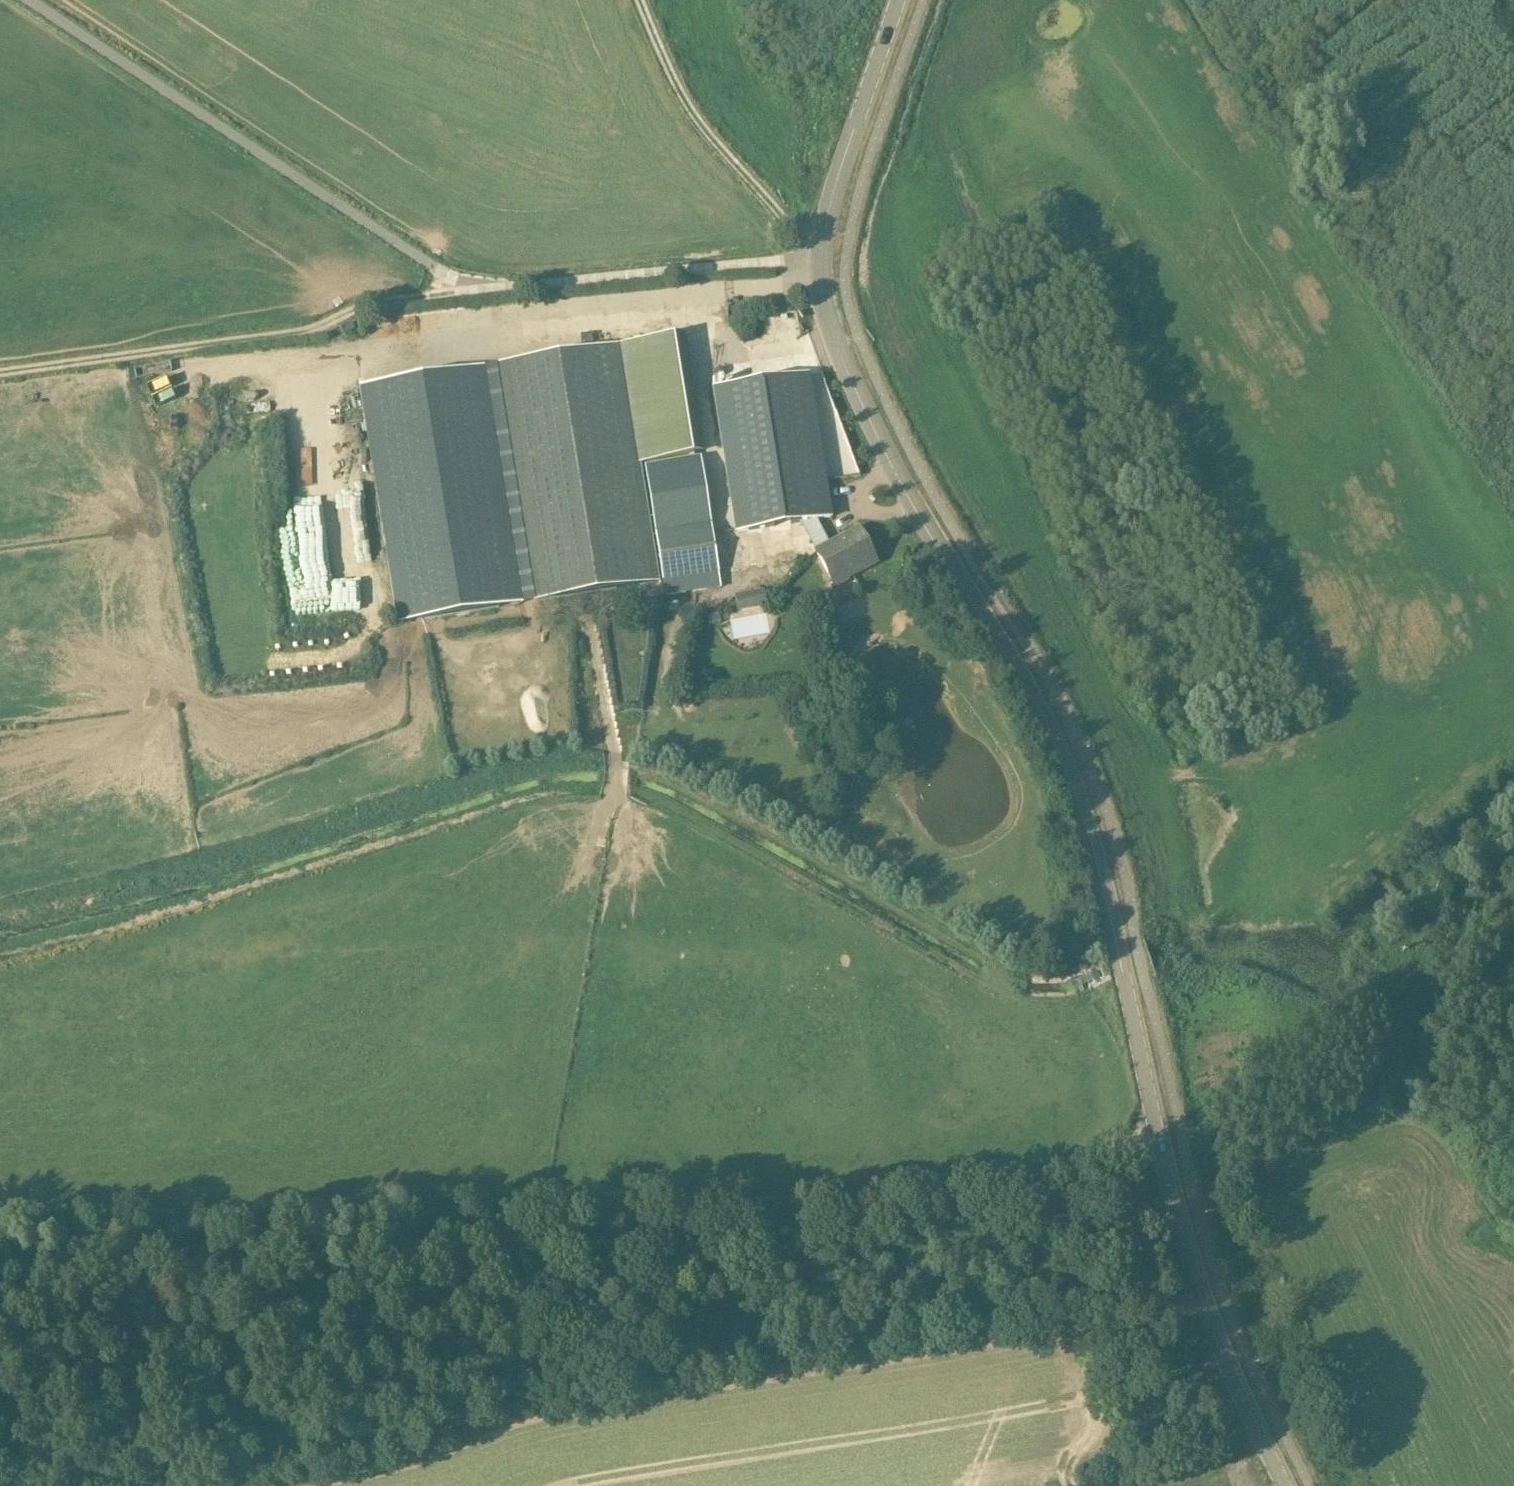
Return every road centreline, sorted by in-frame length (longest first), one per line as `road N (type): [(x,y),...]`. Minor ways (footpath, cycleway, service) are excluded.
road 1 (tertiary): [(1282,1485),(1239,1398),(1176,1202),(1115,911),(1082,805),(1035,696),(849,374),(825,309),(822,260)]
road 2 (track): [(474,290),(28,0)]
road 3 (track): [(474,290),(358,306),(317,332),(0,374)]
road 4 (unclassified): [(822,260),(474,290)]
road 5 (track): [(824,241),(787,223),(693,115),(640,0)]
road 6 (tertiary): [(822,260),(847,142),(899,0)]

